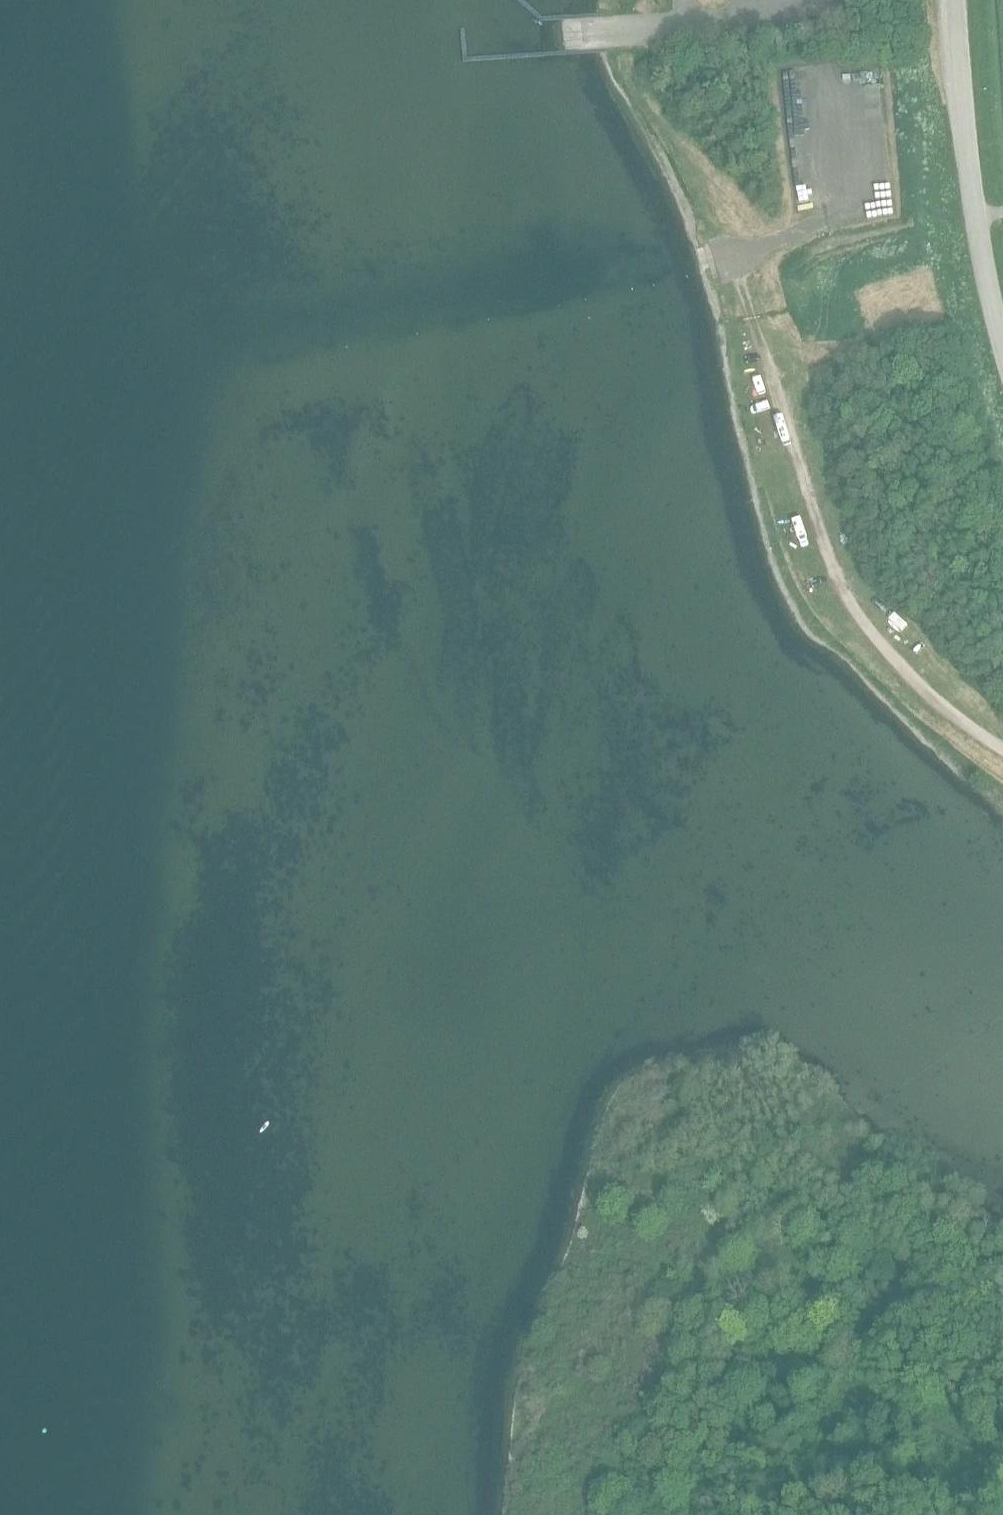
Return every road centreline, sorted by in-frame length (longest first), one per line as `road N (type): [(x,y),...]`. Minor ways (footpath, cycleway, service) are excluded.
road 1 (unclassified): [(1002,392),(968,275),(949,0)]

